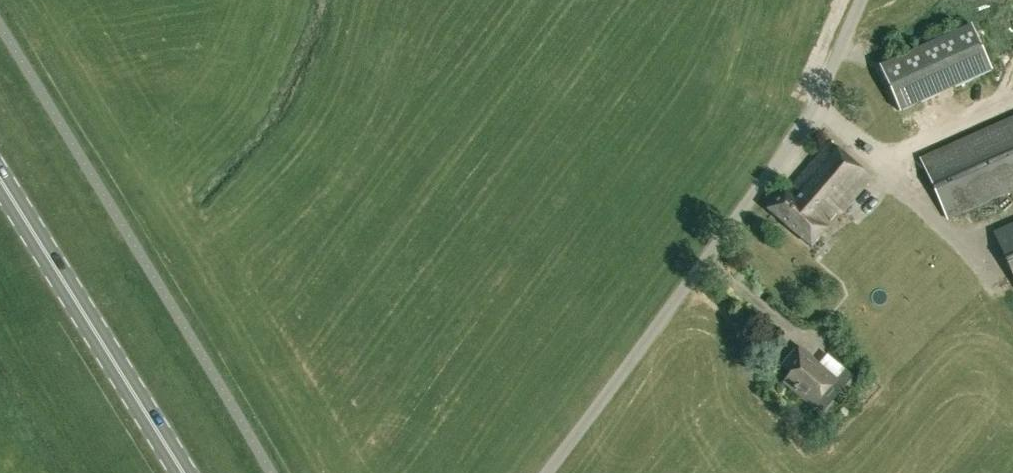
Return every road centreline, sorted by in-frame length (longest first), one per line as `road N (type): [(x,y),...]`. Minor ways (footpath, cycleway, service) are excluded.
road 1 (unclassified): [(545,472),(809,120),(862,0)]
road 2 (primary): [(183,472),(0,178)]
road 3 (track): [(106,472),(0,305)]

